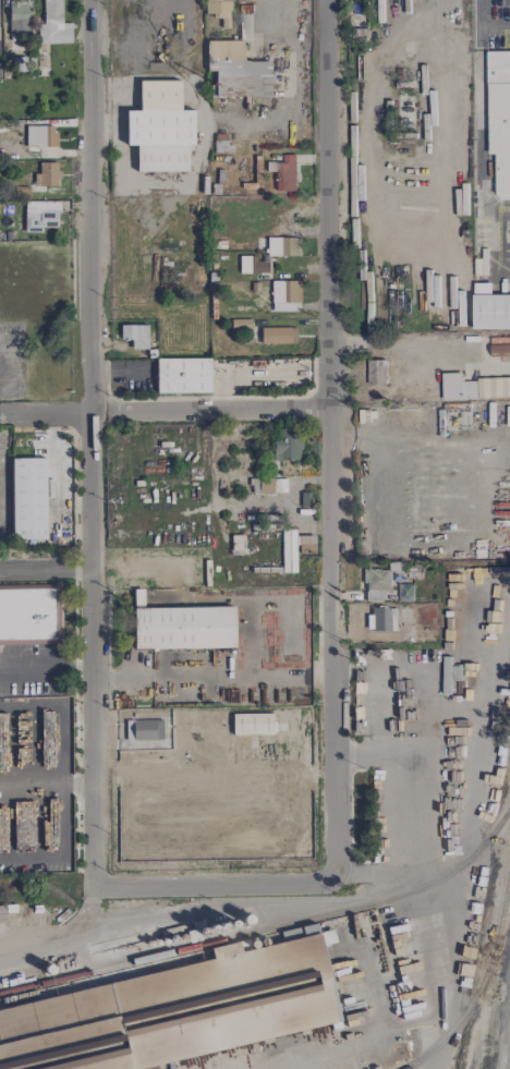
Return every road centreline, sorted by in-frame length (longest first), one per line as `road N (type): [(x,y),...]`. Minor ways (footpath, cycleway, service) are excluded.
road 1 (residential): [(88,0),(95,889)]
road 2 (residential): [(327,0),(337,887)]
road 3 (residential): [(330,409),(4,416)]
road 4 (residential): [(337,887),(95,889)]

